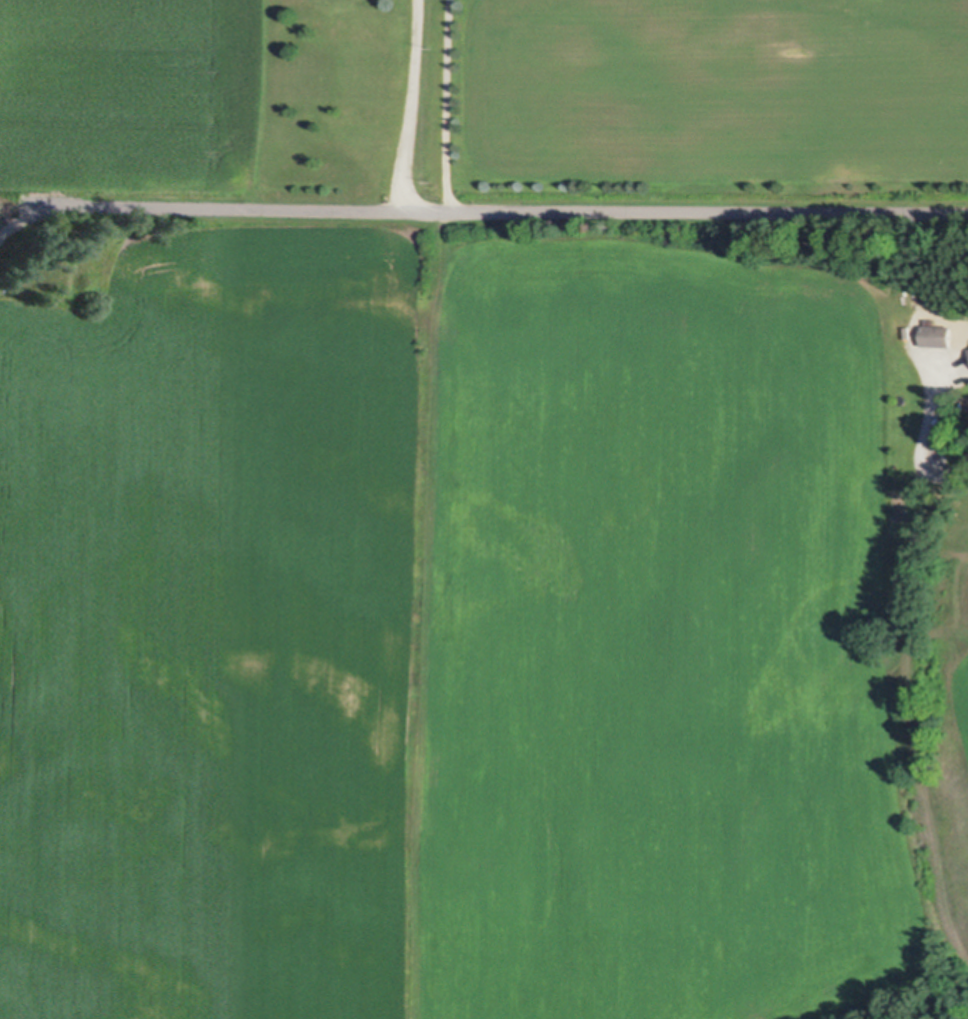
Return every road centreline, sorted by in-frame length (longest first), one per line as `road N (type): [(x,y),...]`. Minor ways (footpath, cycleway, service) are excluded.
road 1 (residential): [(85,204),(967,211)]

